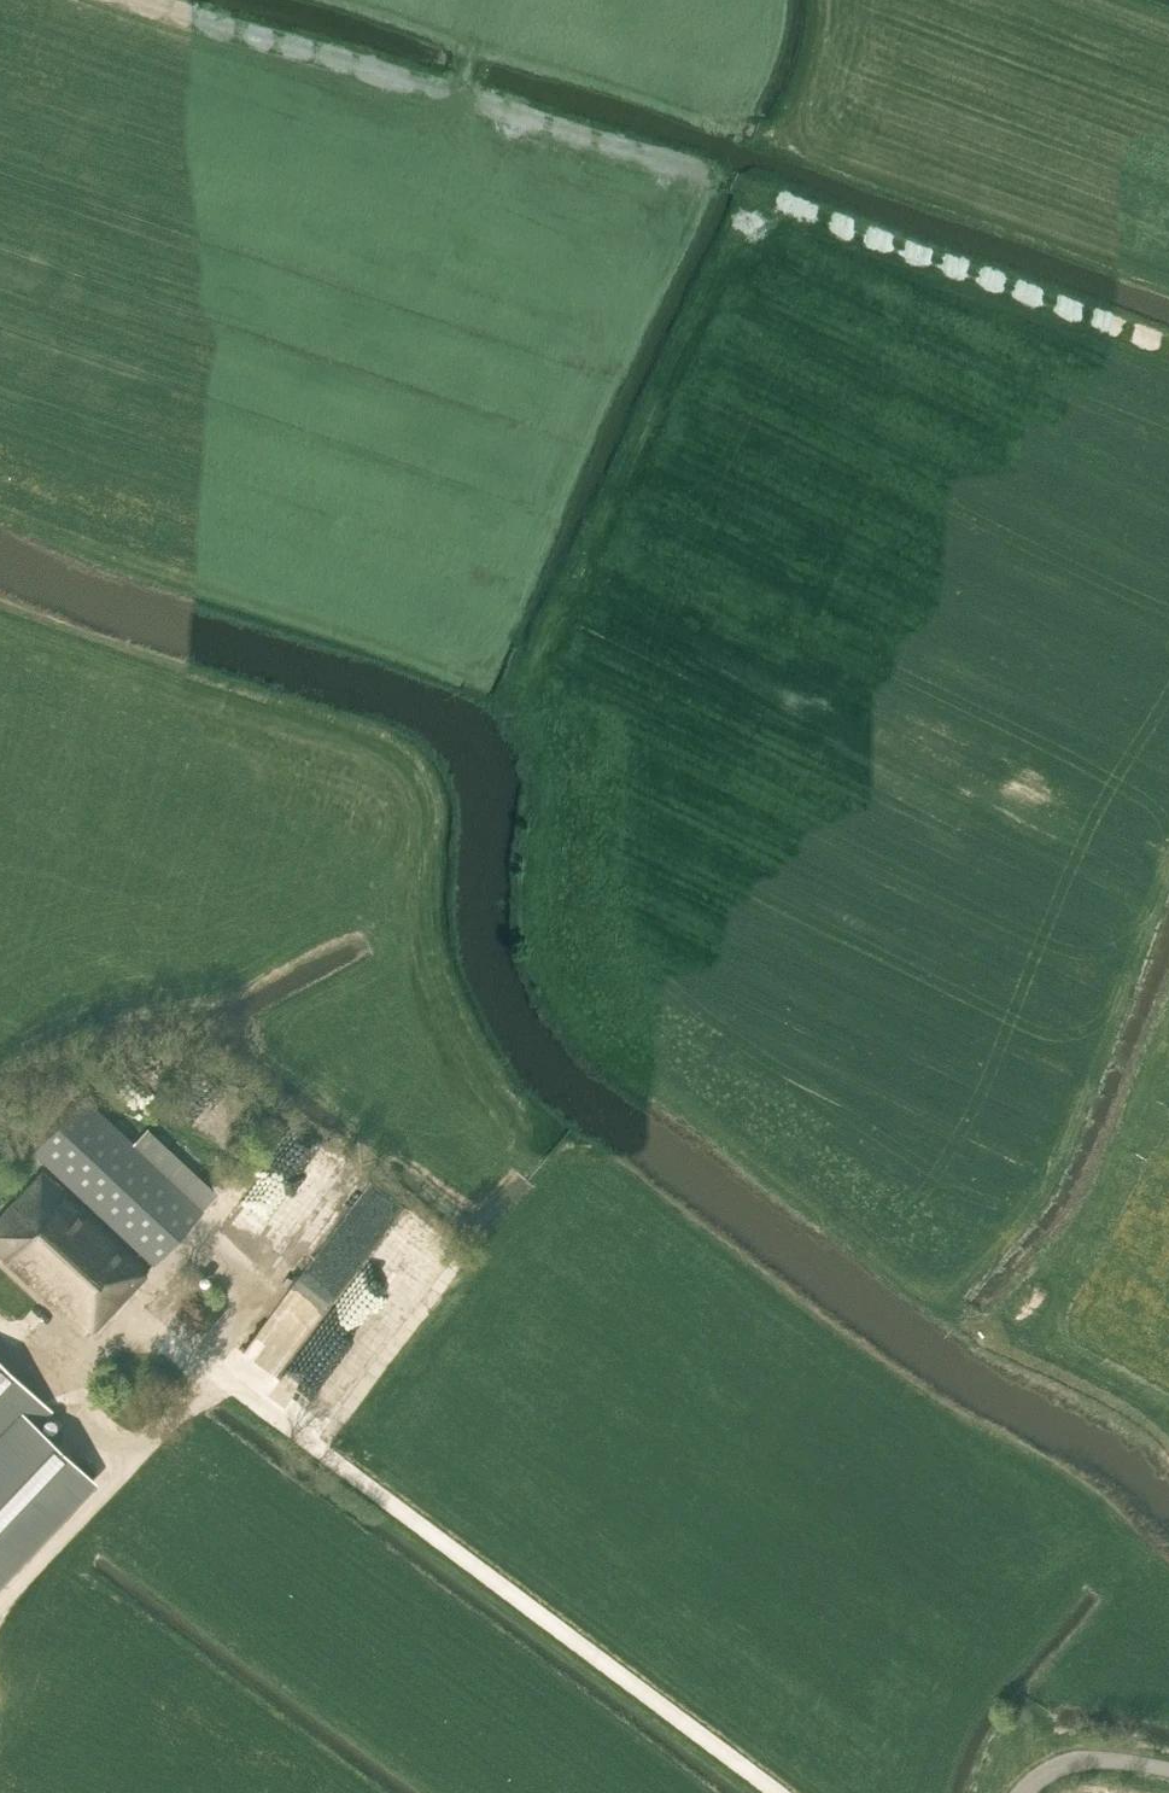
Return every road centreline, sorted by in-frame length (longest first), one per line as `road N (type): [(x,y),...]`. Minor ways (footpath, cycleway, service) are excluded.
road 1 (track): [(0,1597),(133,1458),(0,1332)]
road 2 (unclassified): [(1168,1770),(1091,1760),(1046,1772),(1022,1792)]

